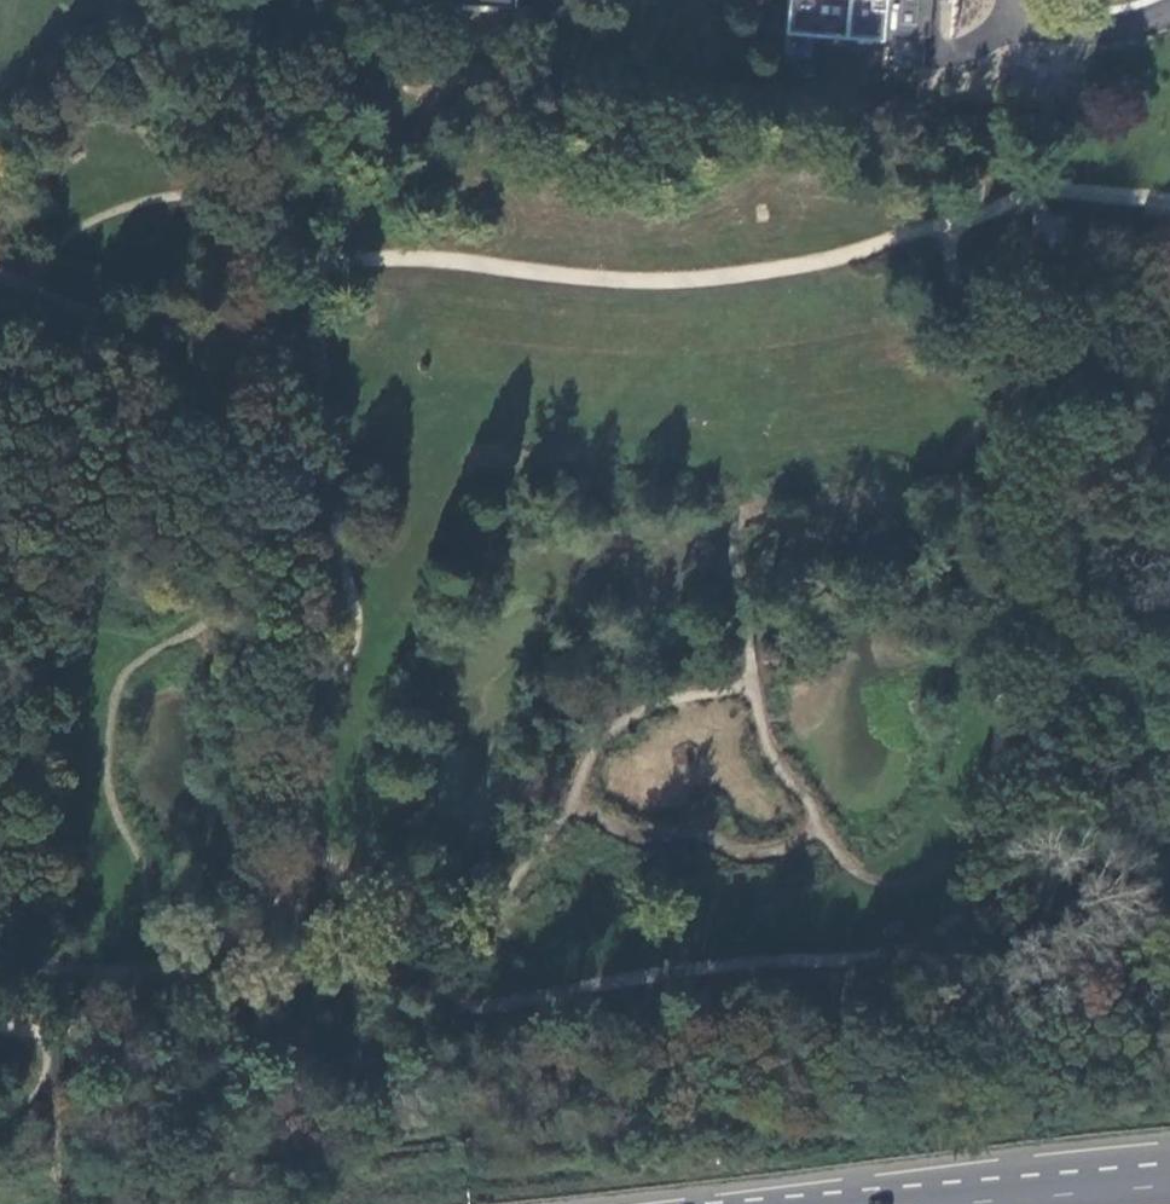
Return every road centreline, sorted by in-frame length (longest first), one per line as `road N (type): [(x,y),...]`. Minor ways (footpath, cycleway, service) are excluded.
road 1 (trunk): [(1169,1185),(952,1203)]

